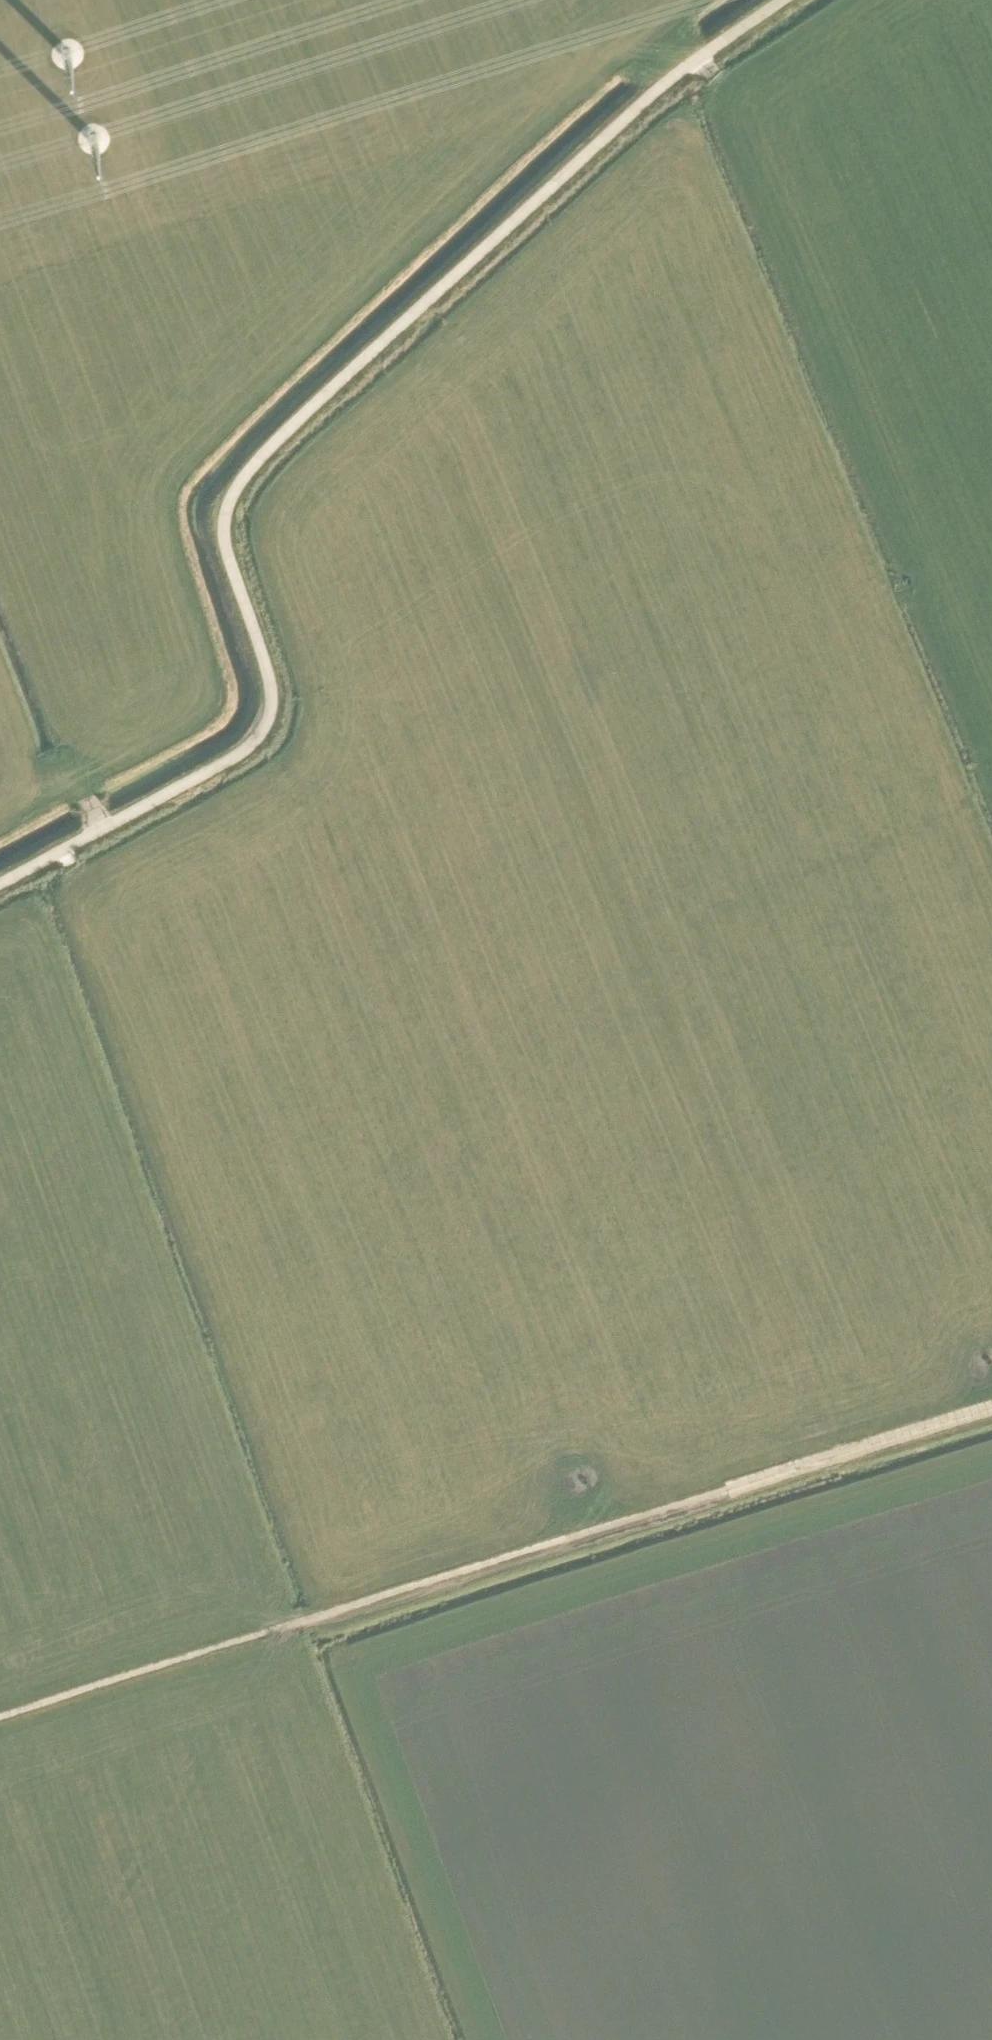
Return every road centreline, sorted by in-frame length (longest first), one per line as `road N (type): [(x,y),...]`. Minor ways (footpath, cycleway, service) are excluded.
road 1 (track): [(780,0),(674,73),(242,476),(228,502),(224,541),(270,674),(270,707),(256,736),(0,882)]
road 2 (track): [(991,1407),(560,1537)]

